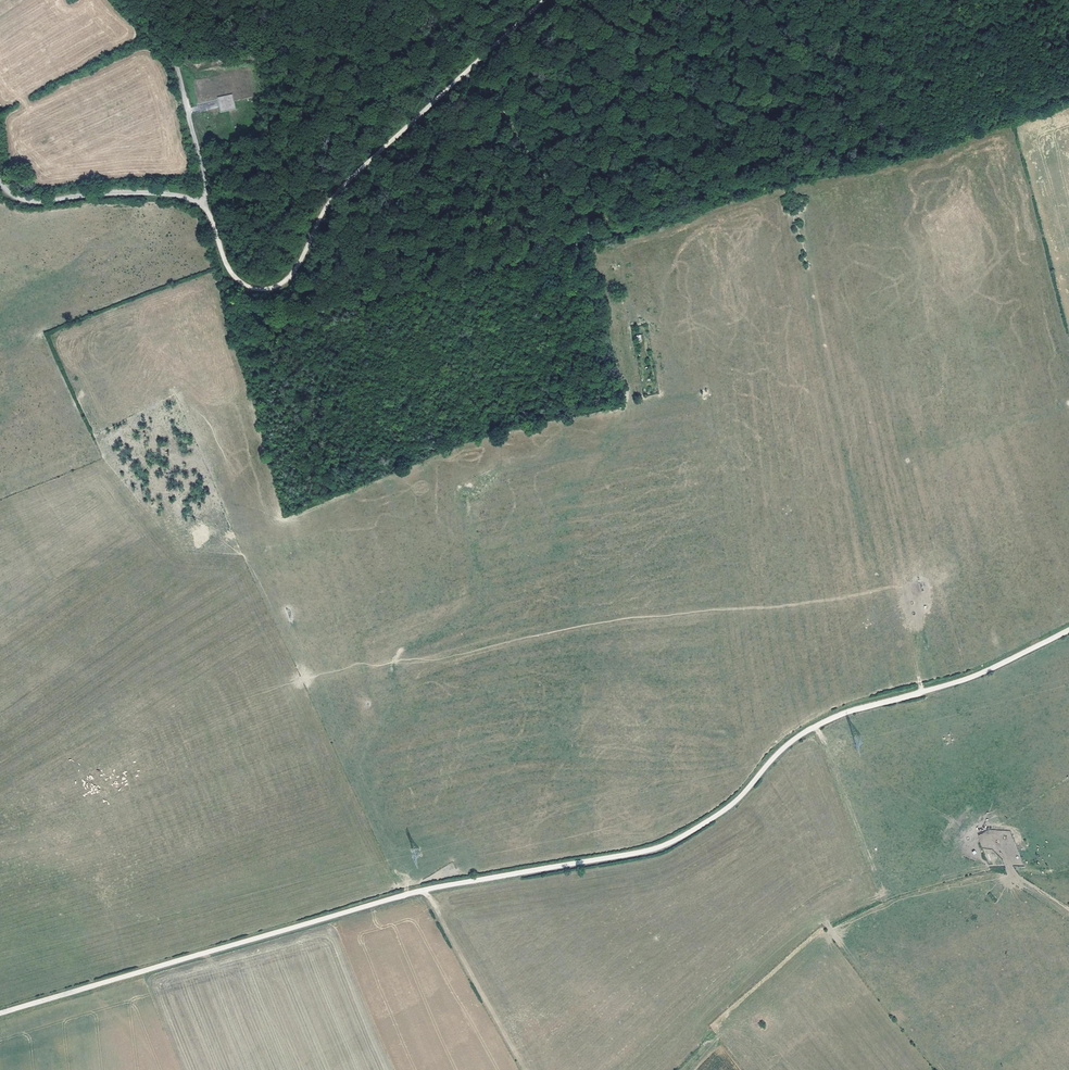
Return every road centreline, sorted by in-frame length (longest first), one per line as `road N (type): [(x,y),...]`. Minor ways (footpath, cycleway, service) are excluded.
road 1 (track): [(0,1014),(389,898),(657,849),(741,797),(800,741),(880,700),(970,674),(1068,629)]
road 2 (track): [(235,277),(240,337),(692,214),(759,183),(884,162),(1068,97)]
road 3 (unclassified): [(204,205),(235,277),(255,288),(283,283),(337,191),(543,0)]
road 4 (unclassified): [(117,0),(176,72),(205,178),(204,205)]
road 5 (unclassified): [(0,181),(28,201),(125,192),(204,205)]

